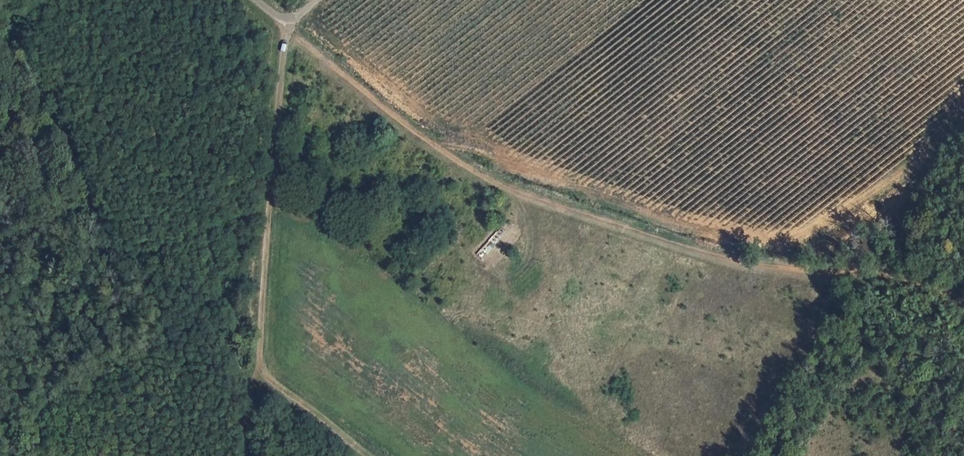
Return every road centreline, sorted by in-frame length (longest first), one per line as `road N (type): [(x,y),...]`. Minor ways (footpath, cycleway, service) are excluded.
road 1 (track): [(288,23),(440,150),(536,203),(754,264),(899,281),(963,302)]
road 2 (track): [(367,455),(293,398),(258,358)]

